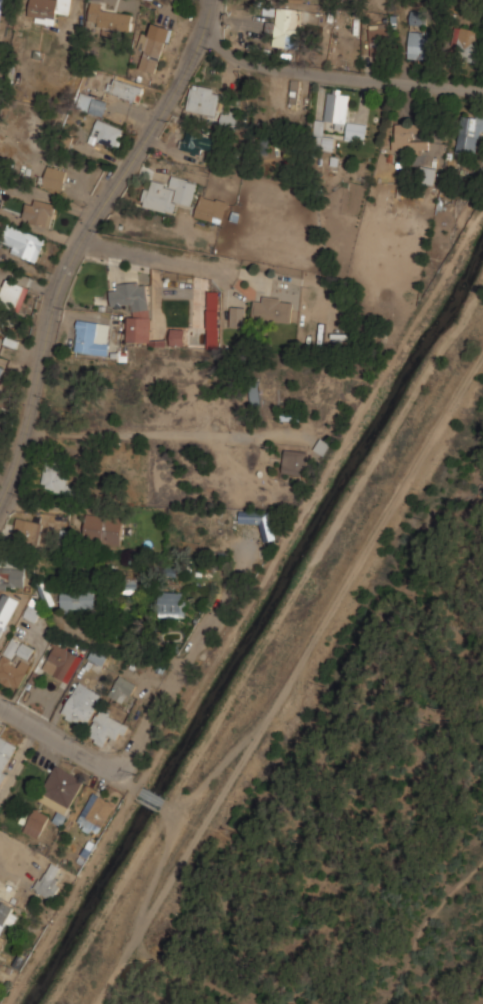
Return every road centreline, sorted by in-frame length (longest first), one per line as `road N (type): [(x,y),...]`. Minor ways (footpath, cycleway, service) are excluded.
road 1 (residential): [(209,0),(191,62),(77,249),(0,499)]
road 2 (residential): [(482,87),(244,64),(227,54),(207,18)]
road 3 (tertiary): [(122,777),(0,708)]

